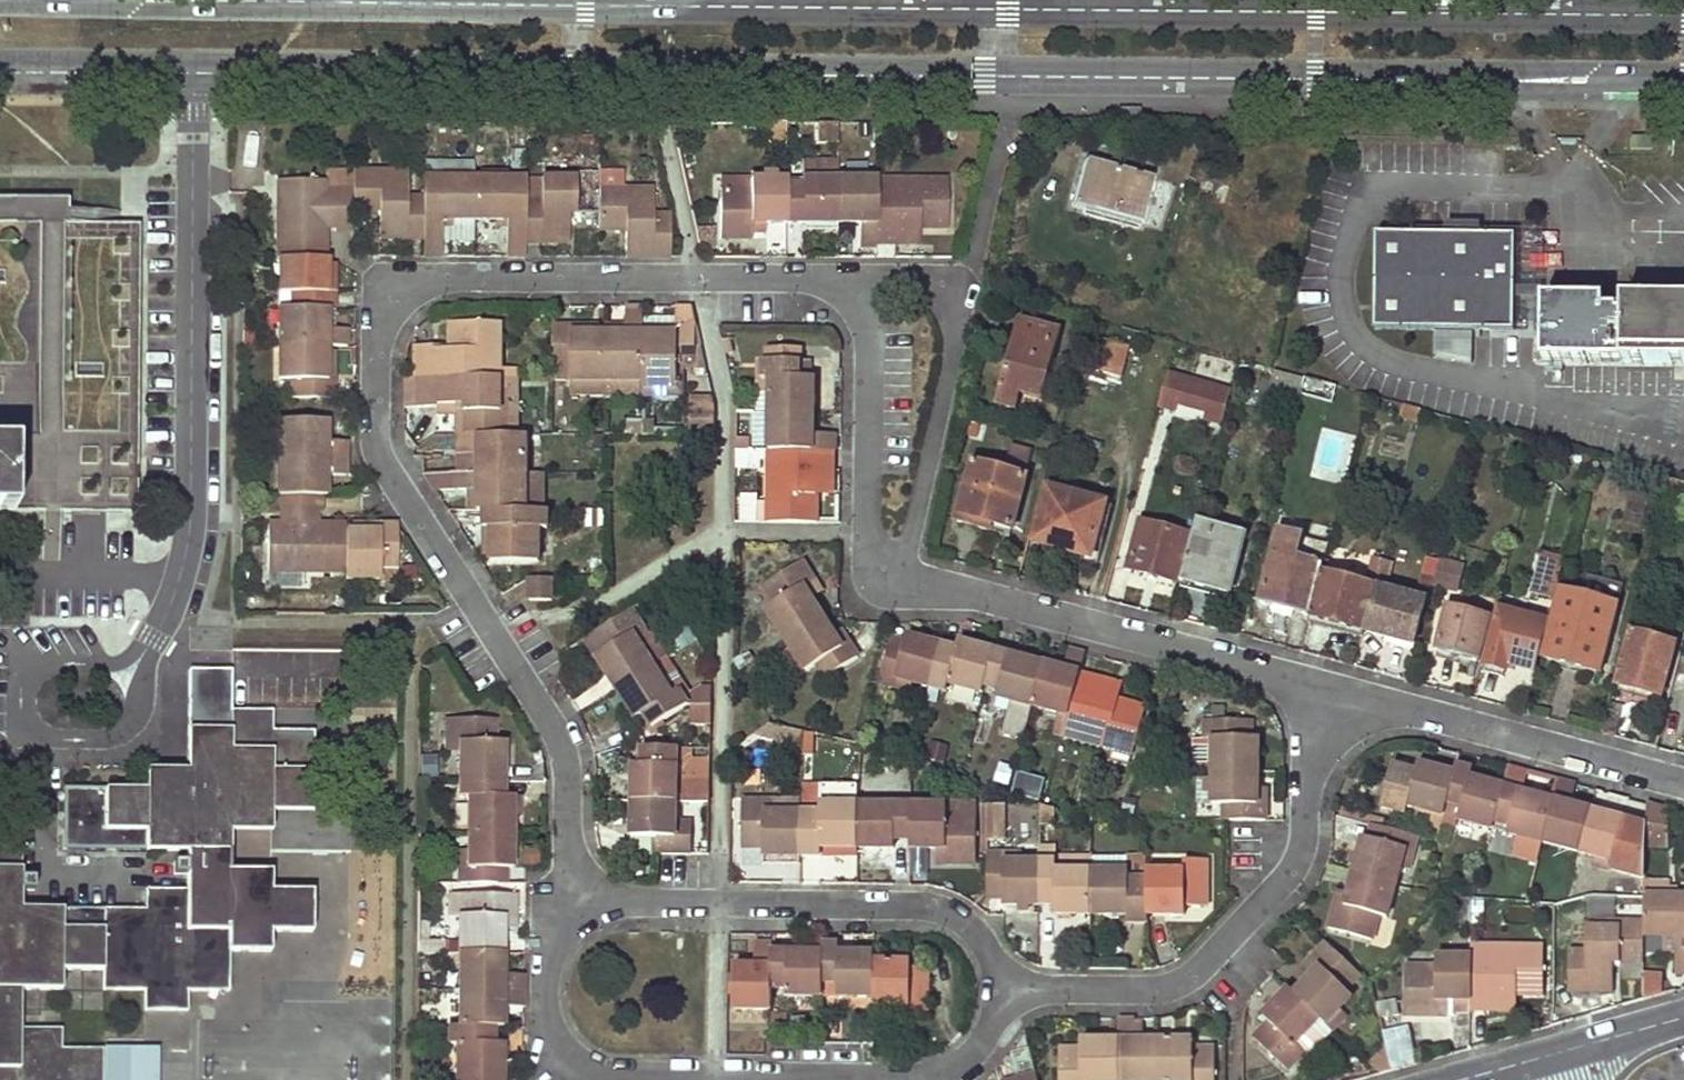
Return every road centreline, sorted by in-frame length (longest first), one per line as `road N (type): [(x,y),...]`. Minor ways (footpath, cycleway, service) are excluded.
road 1 (residential): [(568,899),(566,770),(558,735),(384,465),(374,431),(376,341),(387,307),(409,285),(448,275),(839,283),(860,297),(868,321),(867,534),(881,564),(1320,688)]
road 2 (tertiary): [(188,60),(1683,66)]
road 3 (tertiary): [(1683,15),(725,14)]
road 4 (residential): [(568,899),(550,933),(549,1025),(562,1052),(607,1074),(926,1077),(956,1070),(979,1047),(1000,986)]
road 5 (residential): [(188,60),(191,509),(167,615),(140,662)]
road 6 (residential): [(1000,986),(1162,990),(1202,967),(1286,882),(1299,857),(1303,776),(1320,688)]
road 7 (residential): [(1000,986),(985,943),(963,917),(929,905),(568,899)]
road 8 (residential): [(1320,688),(1683,784)]
road 9 (tertiary): [(725,14),(361,6)]
road 10 (residential): [(140,662),(42,661),(25,674),(30,720),(52,734),(122,734),(135,716)]
road 11 (tertiary): [(361,6),(99,0)]
road 12 (tertiary): [(0,52),(188,60)]
road 13 (residential): [(1563,1051),(1683,1017)]

